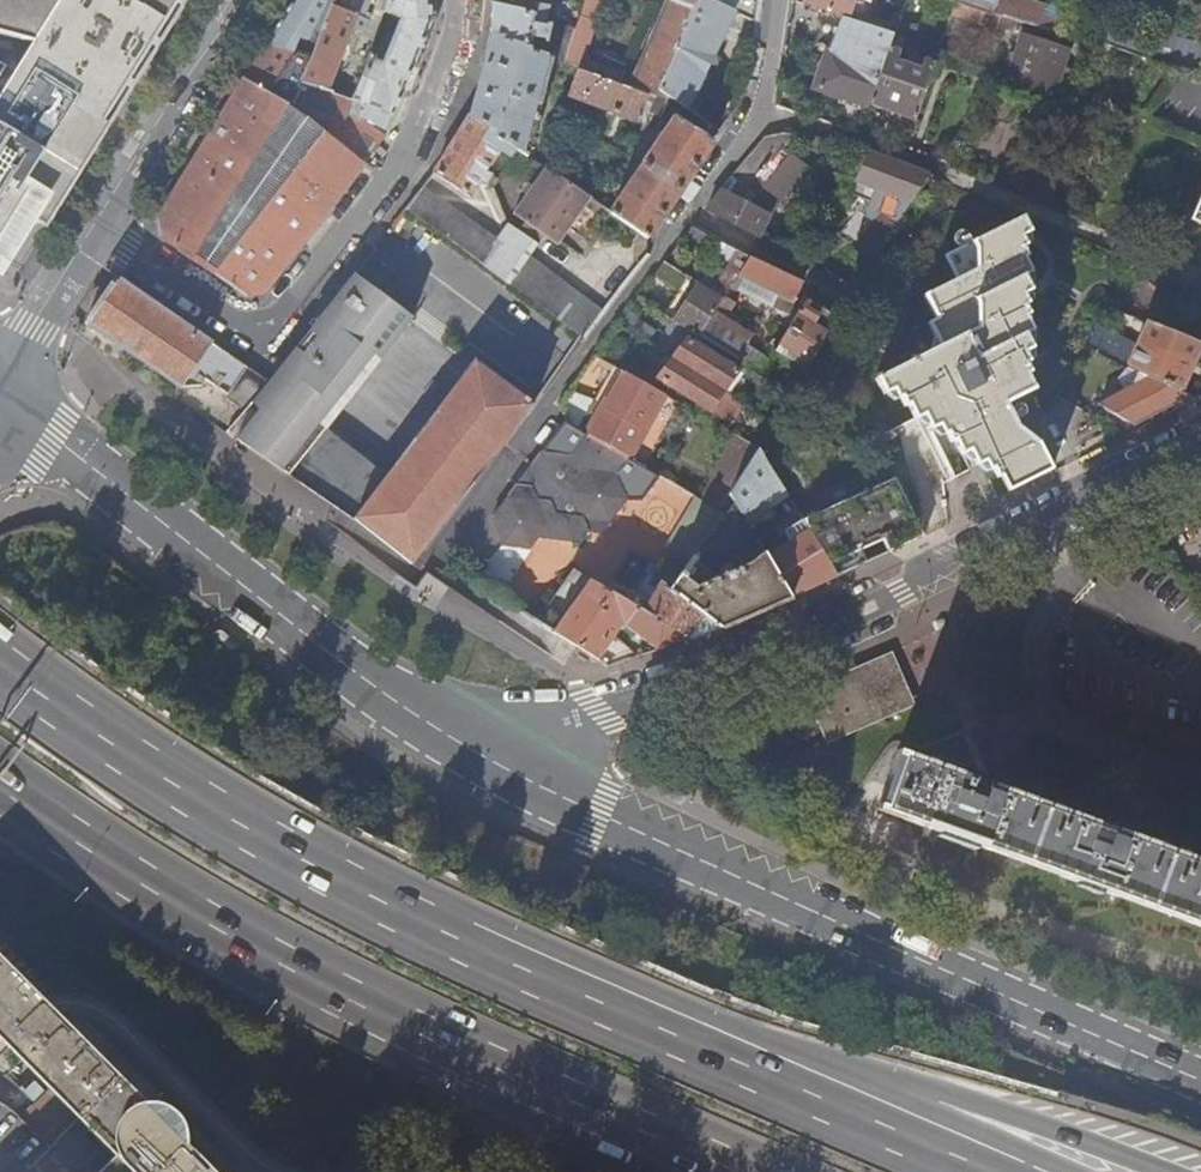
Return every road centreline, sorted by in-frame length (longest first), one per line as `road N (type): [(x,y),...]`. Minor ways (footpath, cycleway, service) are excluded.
road 1 (trunk): [(732,1058),(474,948),(185,792),(0,665)]
road 2 (residential): [(488,761),(1200,1078)]
road 3 (trunk): [(0,787),(144,887),(450,1044),(684,1149)]
road 4 (residential): [(488,761),(801,637),(1200,454)]
road 5 (residential): [(0,390),(377,689),(488,761)]
road 6 (residential): [(94,228),(250,327),(273,325),(412,143),(458,20),(455,0)]
road 7 (trunk): [(1161,1171),(732,1058)]
road 8 (residential): [(762,112),(520,451)]
road 9 (trunk): [(991,1171),(732,1058)]
road 10 (residential): [(94,228),(241,0)]
road 11 (residential): [(0,378),(94,228)]
road 12 (residential): [(762,112),(929,166)]

